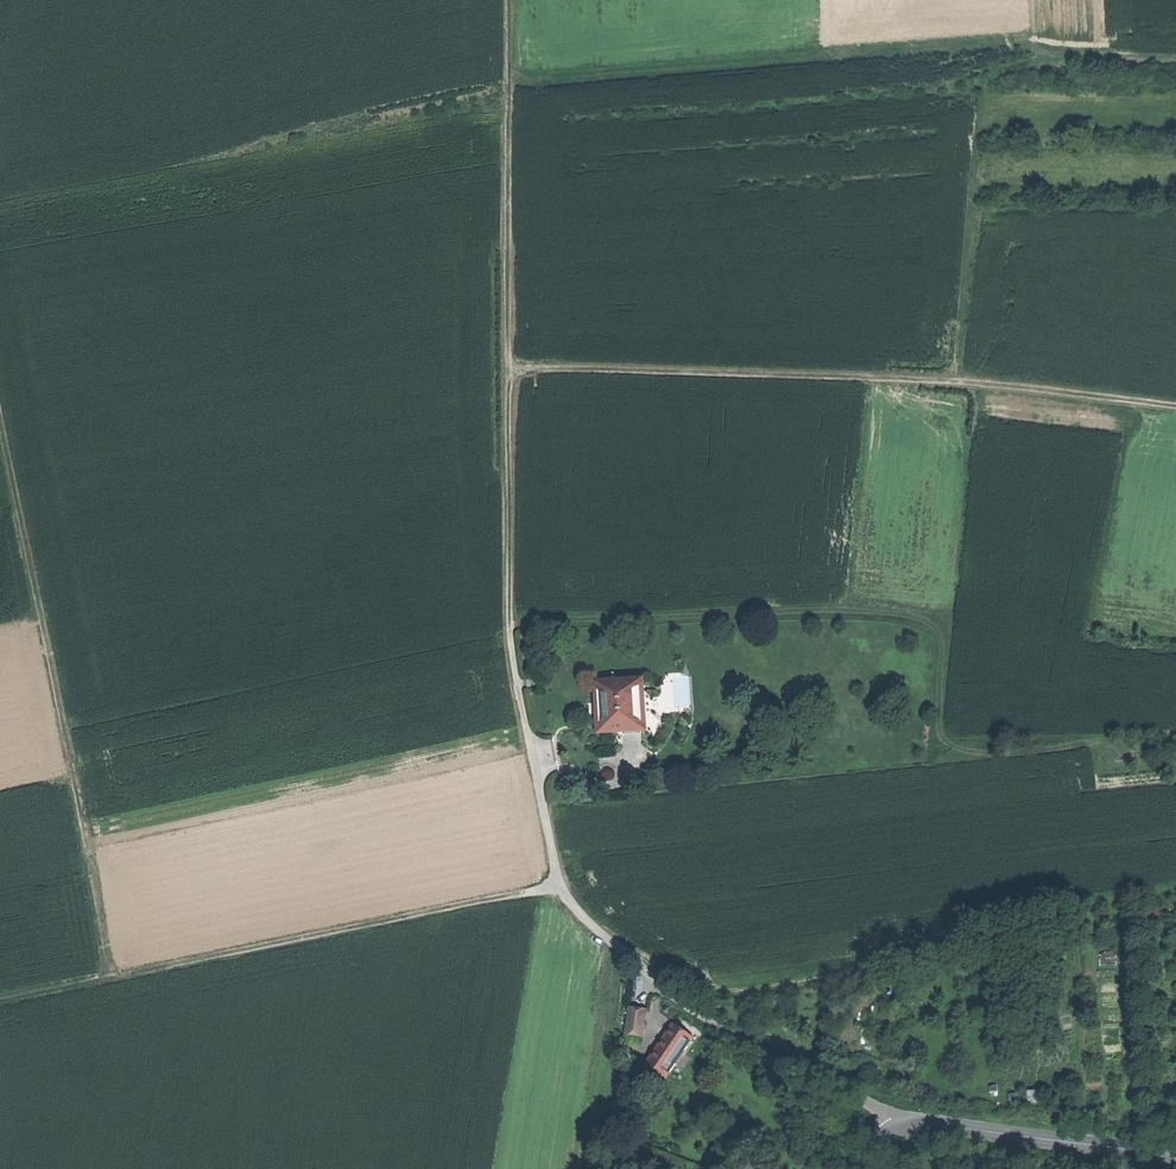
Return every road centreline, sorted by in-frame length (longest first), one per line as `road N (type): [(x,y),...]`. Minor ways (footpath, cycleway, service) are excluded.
road 1 (track): [(0,422),(114,982),(559,886)]
road 2 (track): [(888,1129),(731,1039),(565,900),(509,636),(509,366)]
road 3 (track): [(1175,407),(957,382),(509,366)]
road 4 (track): [(508,221),(993,47)]
road 5 (track): [(509,0),(509,366)]
road 6 (tertiary): [(849,1168),(888,1129),(933,1124),(1175,1153)]
road 7 (track): [(989,77),(957,382)]

